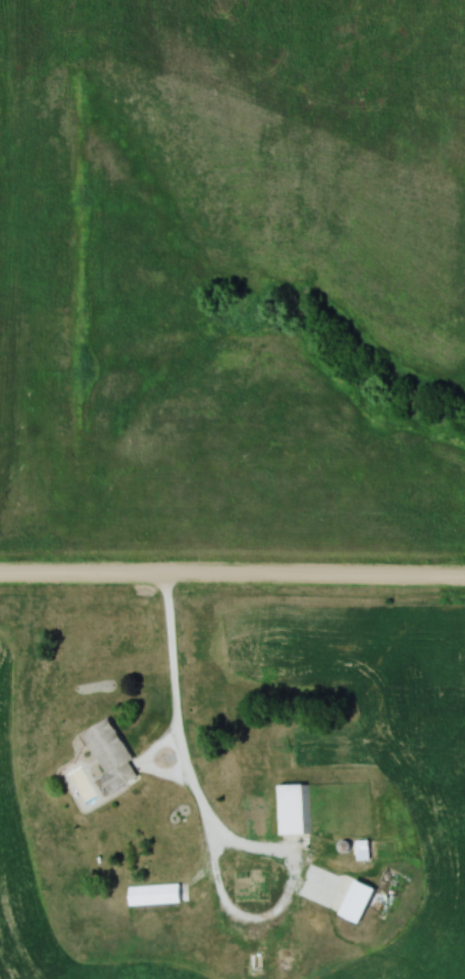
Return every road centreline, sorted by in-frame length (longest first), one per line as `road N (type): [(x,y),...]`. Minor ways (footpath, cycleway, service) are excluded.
road 1 (residential): [(464,585),(0,582)]

